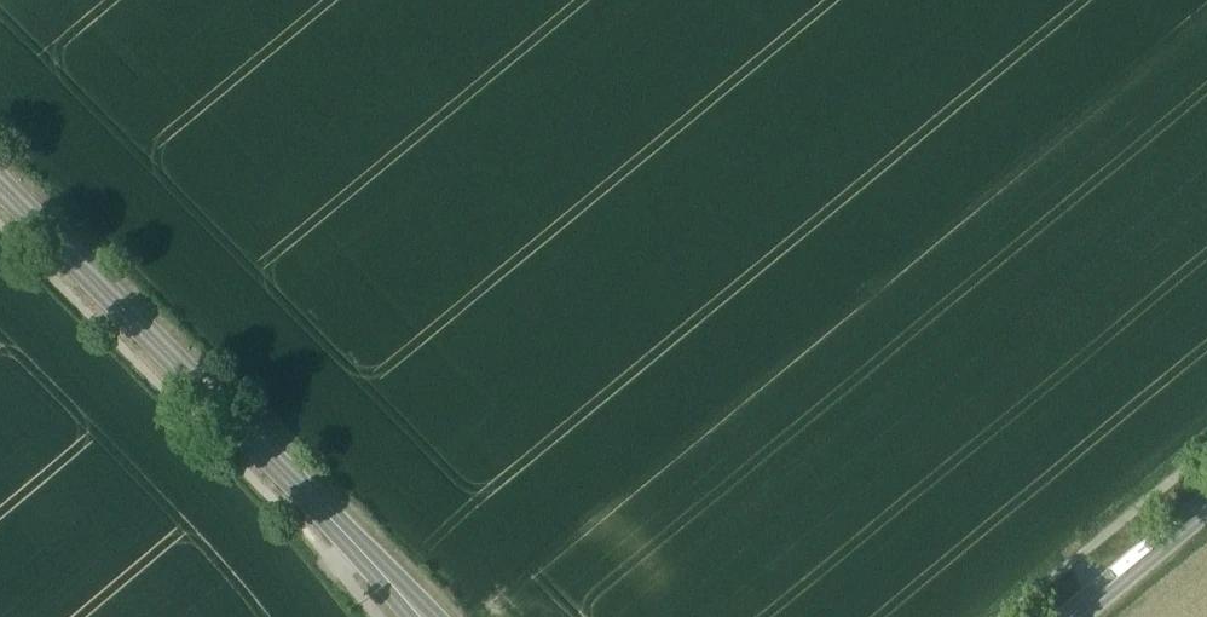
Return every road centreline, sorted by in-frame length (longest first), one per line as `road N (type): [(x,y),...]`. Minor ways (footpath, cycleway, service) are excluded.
road 1 (secondary): [(420,616),(0,184)]
road 2 (secondary): [(1071,616),(1206,506)]

